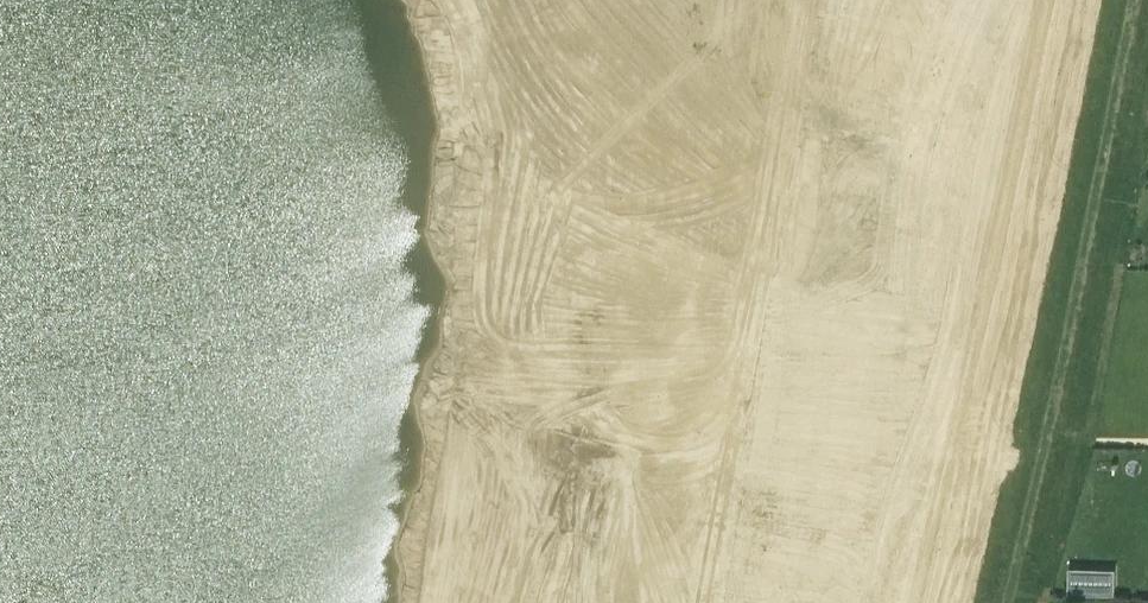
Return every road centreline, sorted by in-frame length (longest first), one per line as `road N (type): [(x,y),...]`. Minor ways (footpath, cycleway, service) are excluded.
road 1 (track): [(993,0),(870,602)]

